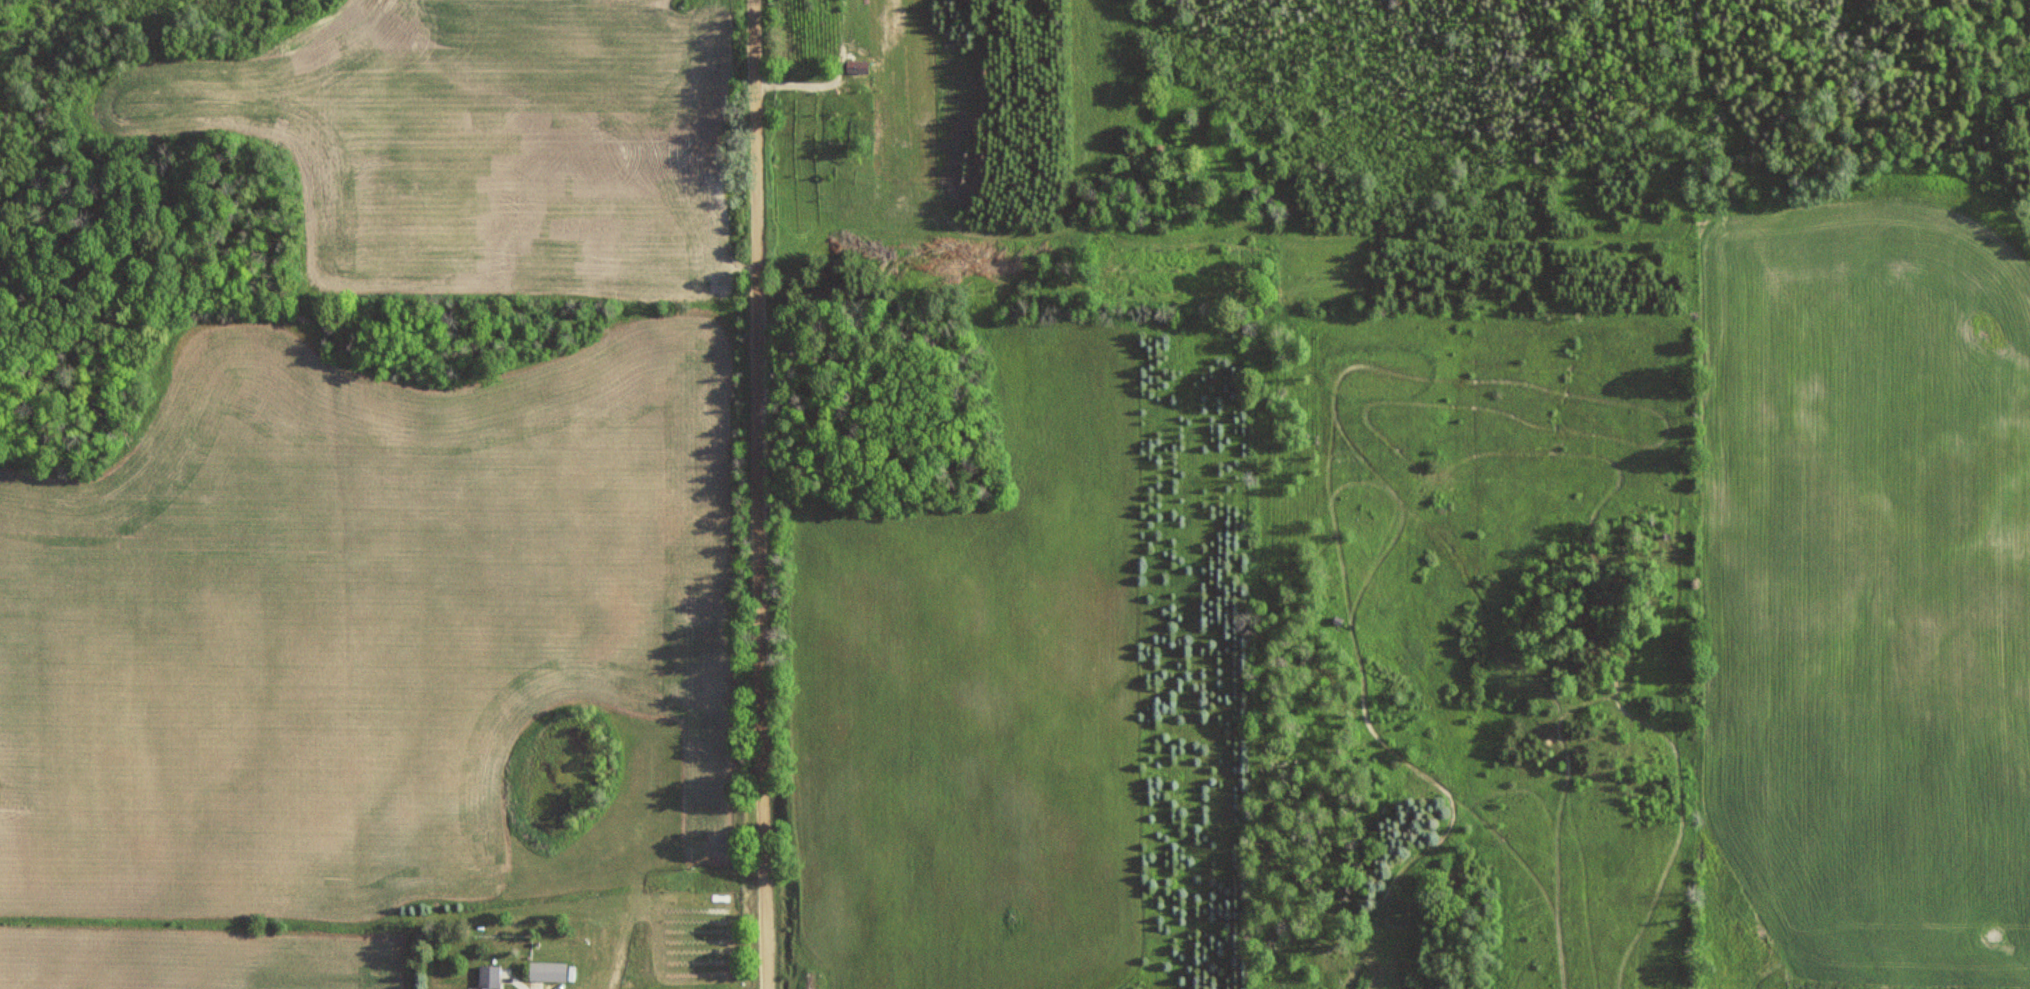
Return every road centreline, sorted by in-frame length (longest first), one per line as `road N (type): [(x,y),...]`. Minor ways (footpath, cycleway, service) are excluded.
road 1 (residential): [(764,988),(750,0)]

